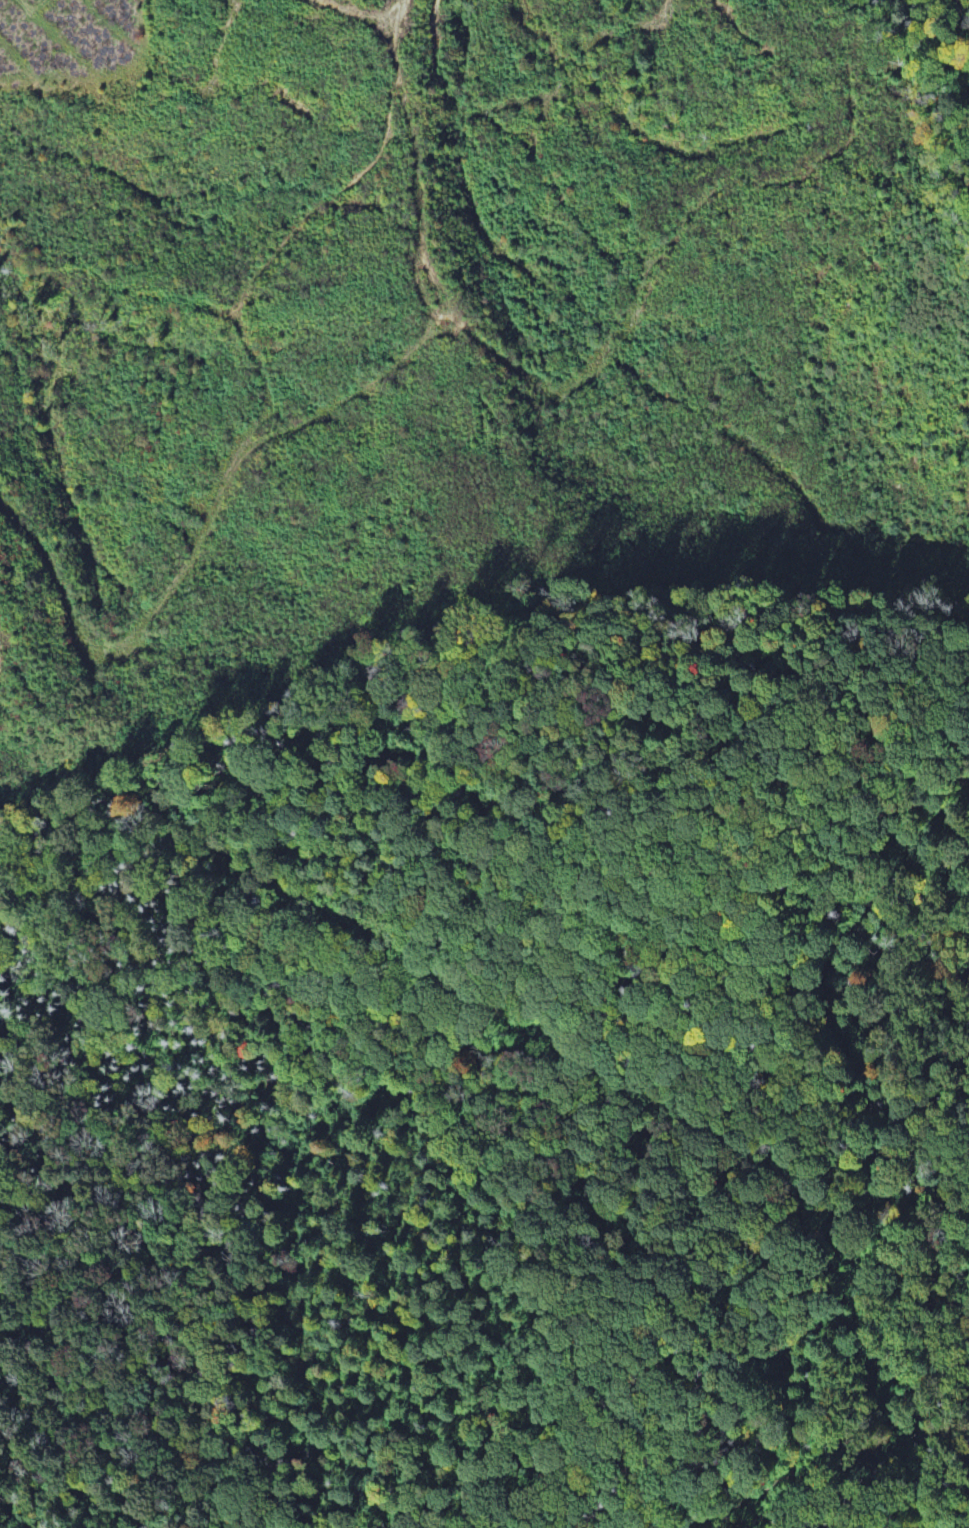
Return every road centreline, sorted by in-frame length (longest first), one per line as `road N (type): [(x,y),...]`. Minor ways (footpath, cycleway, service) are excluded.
road 1 (track): [(686,1527),(774,1489),(804,1458),(779,1360),(839,1299),(866,1248),(873,1107),(822,1009),(822,967),(968,770)]

